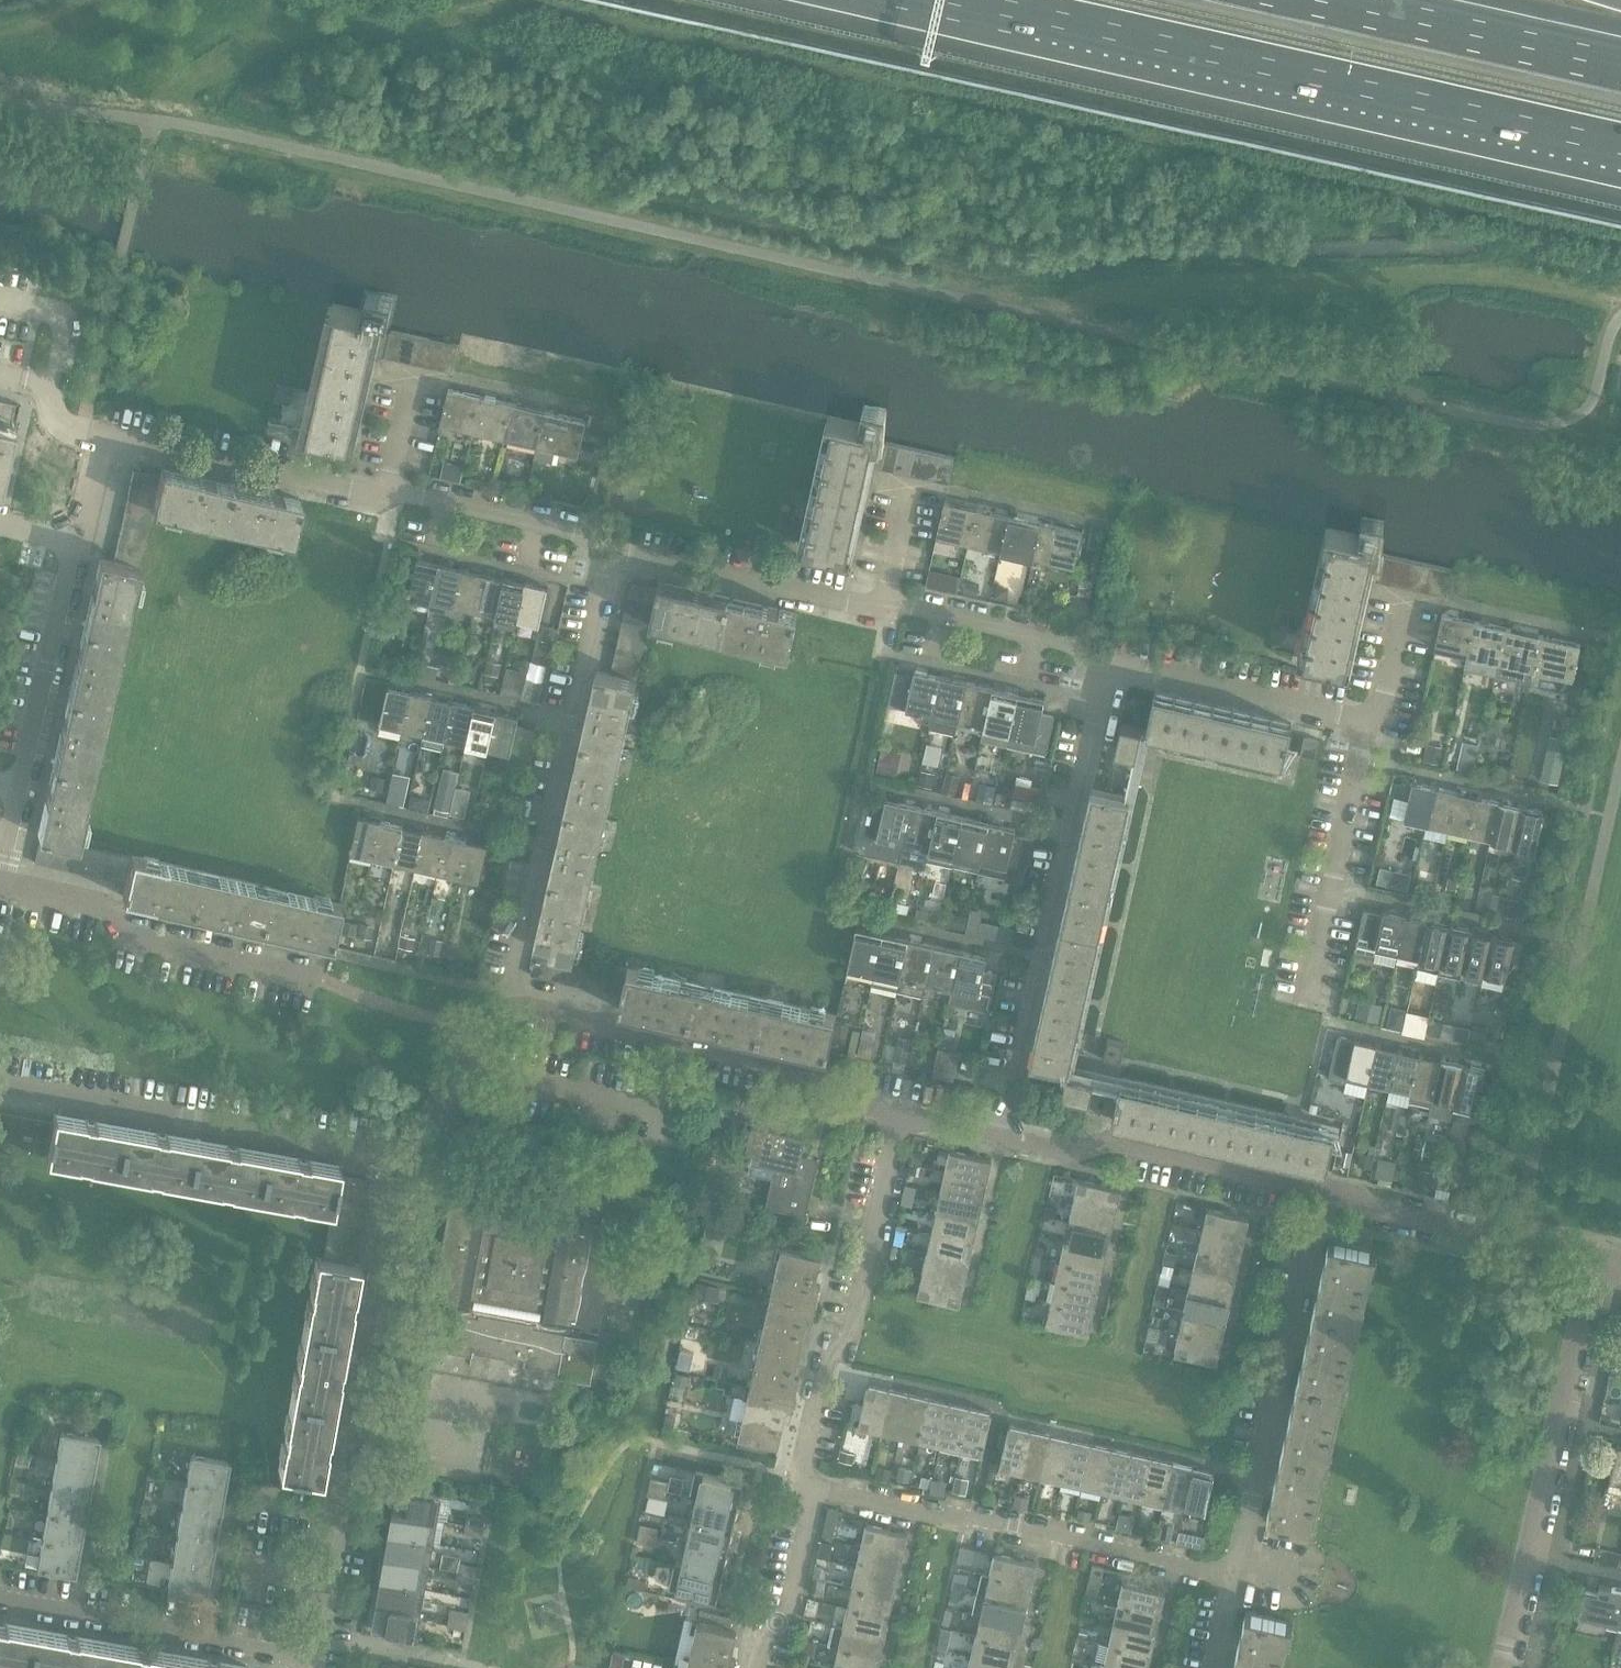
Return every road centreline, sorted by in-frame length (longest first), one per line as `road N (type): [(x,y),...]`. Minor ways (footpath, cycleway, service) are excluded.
road 1 (motorway): [(974,0),(1620,145)]
road 2 (residential): [(312,1661),(399,1159)]
road 3 (residential): [(999,1136),(1107,663)]
road 4 (residential): [(510,1003),(609,551)]
road 5 (residential): [(1235,1580),(976,1515),(953,1520),(817,1488)]
road 6 (residential): [(1503,1667),(1591,1260)]
road 7 (residential): [(510,1003),(799,1066),(827,1097),(900,1115)]
road 8 (residential): [(399,1159),(0,1085)]
road 9 (residential): [(1235,1580),(1326,1190)]
road 10 (residential): [(817,1488),(805,1451),(827,1361),(852,1337),(900,1115)]
road 11 (residential): [(321,980),(130,938),(103,906),(1,882)]
road 12 (residential): [(999,1136),(1078,1153),(1111,1142),(1326,1190)]
road 13 (residential): [(312,1661),(0,1600)]
road 14 (motorway): [(1620,68),(1320,0)]
road 15 (residential): [(388,491),(344,491),(104,435)]
road 16 (residential): [(1303,1005),(1367,725)]
road 17 (residential): [(887,603),(845,607),(609,551)]
road 18 (residential): [(1326,1190),(1364,1198),(1375,1211),(1591,1260)]
road 19 (residential): [(1367,725),(1107,663)]
road 20 (residential): [(22,787),(77,542)]
road 21 (residential): [(609,551),(574,531),(388,491)]
road 22 (residential): [(1107,663),(1068,643),(887,603)]
road 23 (residential): [(399,1159),(426,1137),(494,1015),(510,1003)]
road 24 (residential): [(757,1667),(763,1640),(786,1620),(817,1488)]
road 25 (residential): [(1367,725),(1386,694),(1408,594)]
road 26 (residential): [(388,491),(415,371)]
road 27 (residential): [(887,603),(912,483)]

